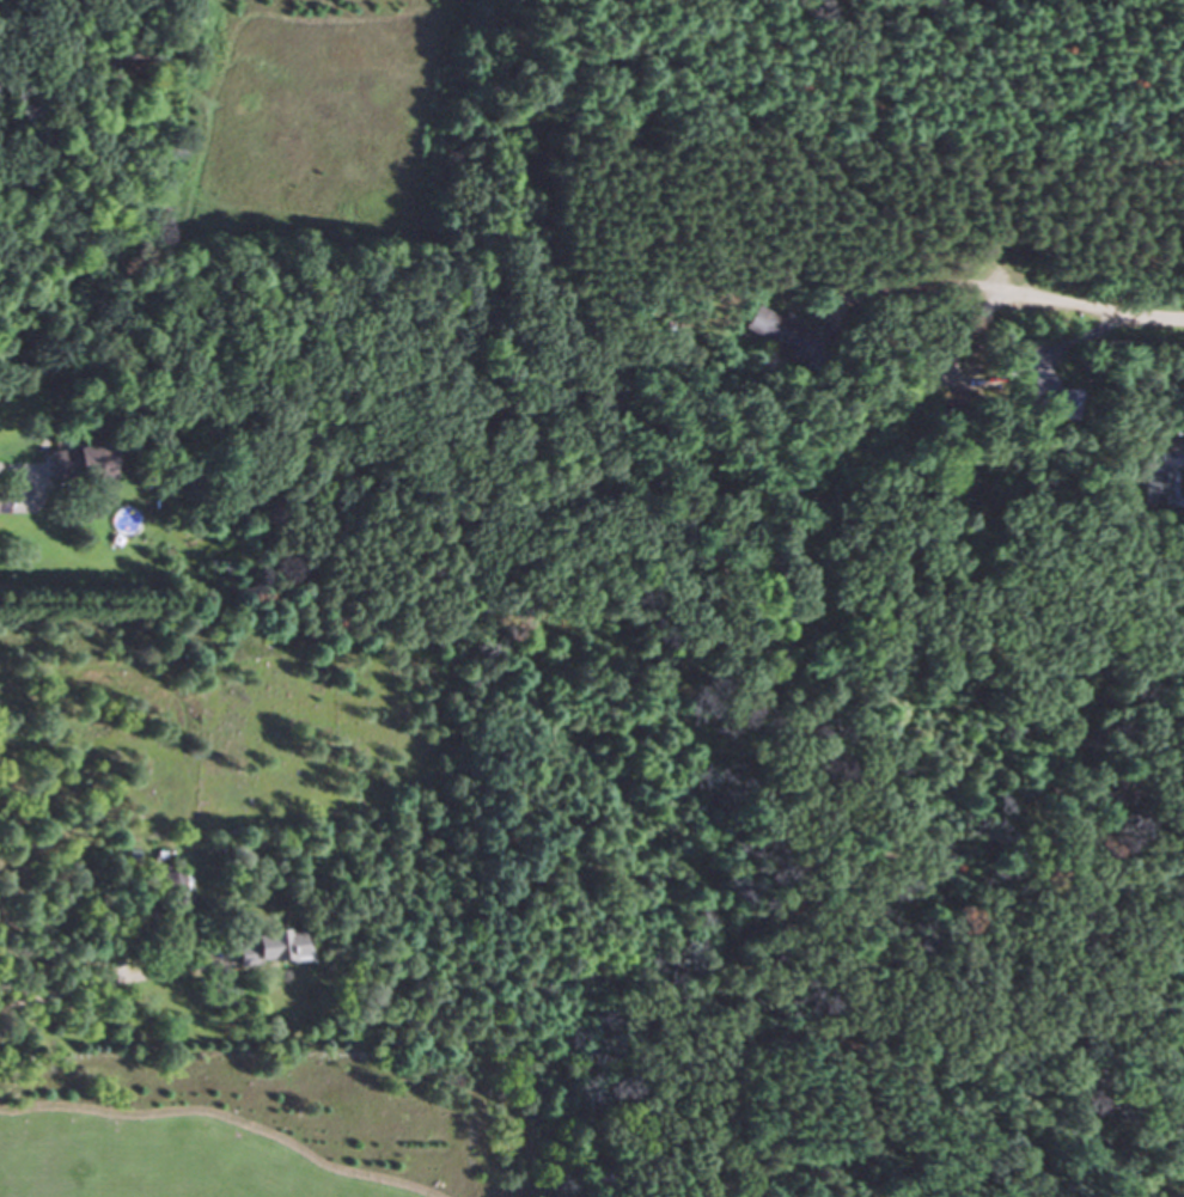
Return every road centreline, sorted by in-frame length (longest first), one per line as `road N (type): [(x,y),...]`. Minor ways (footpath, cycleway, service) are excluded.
road 1 (residential): [(1018,300),(1183,313)]

